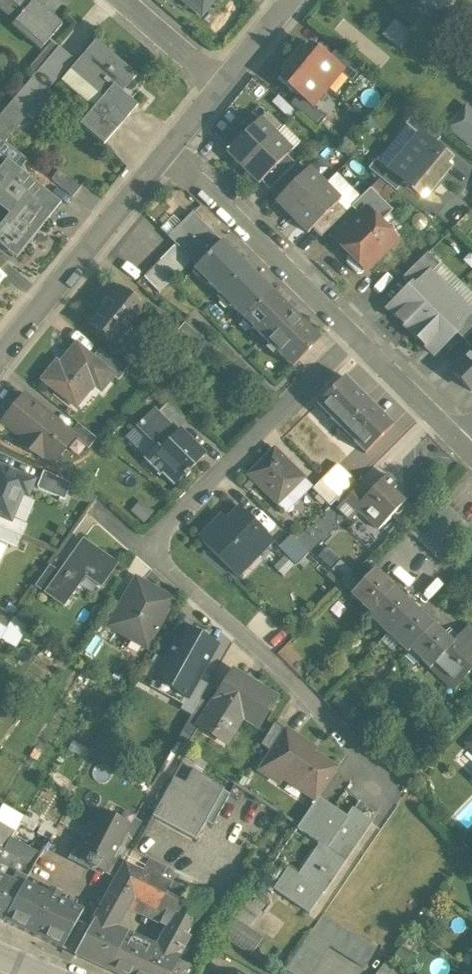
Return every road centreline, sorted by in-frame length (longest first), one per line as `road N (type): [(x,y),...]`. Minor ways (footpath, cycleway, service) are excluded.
road 1 (residential): [(146,548),(336,720),(385,784)]
road 2 (residential): [(356,337),(146,548)]
road 3 (residential): [(356,337),(168,148)]
road 4 (residential): [(0,354),(168,148)]
road 5 (residential): [(458,442),(356,337)]
road 6 (residential): [(222,85),(124,0)]

